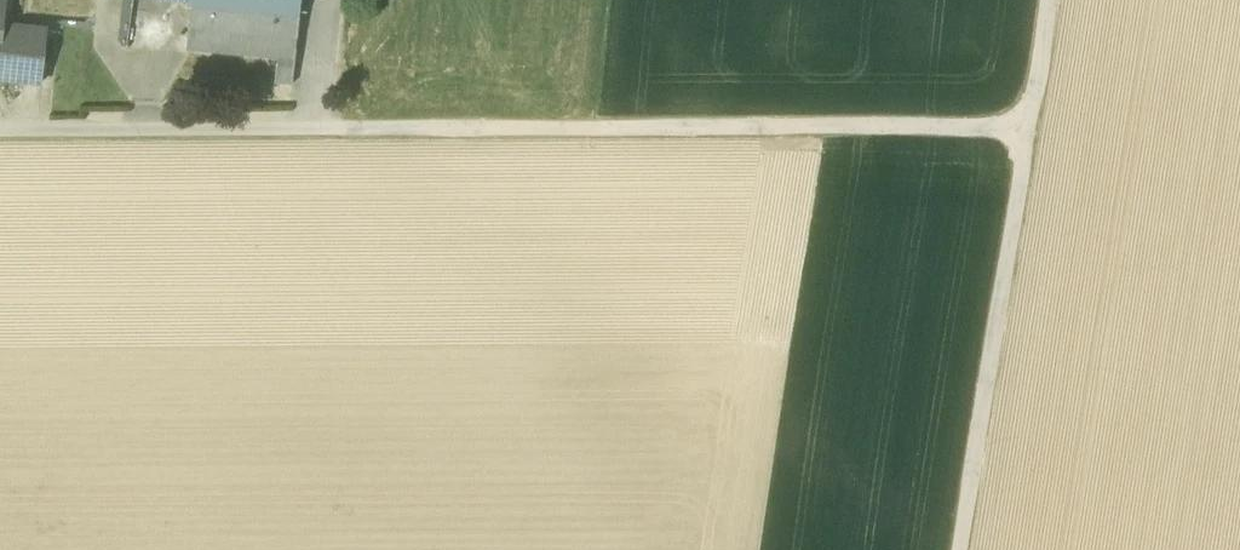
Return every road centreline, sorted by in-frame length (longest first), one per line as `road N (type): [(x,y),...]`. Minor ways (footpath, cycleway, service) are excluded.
road 1 (track): [(1025,130),(958,549)]
road 2 (track): [(354,127),(0,131)]
road 3 (track): [(1046,0),(1025,130)]

